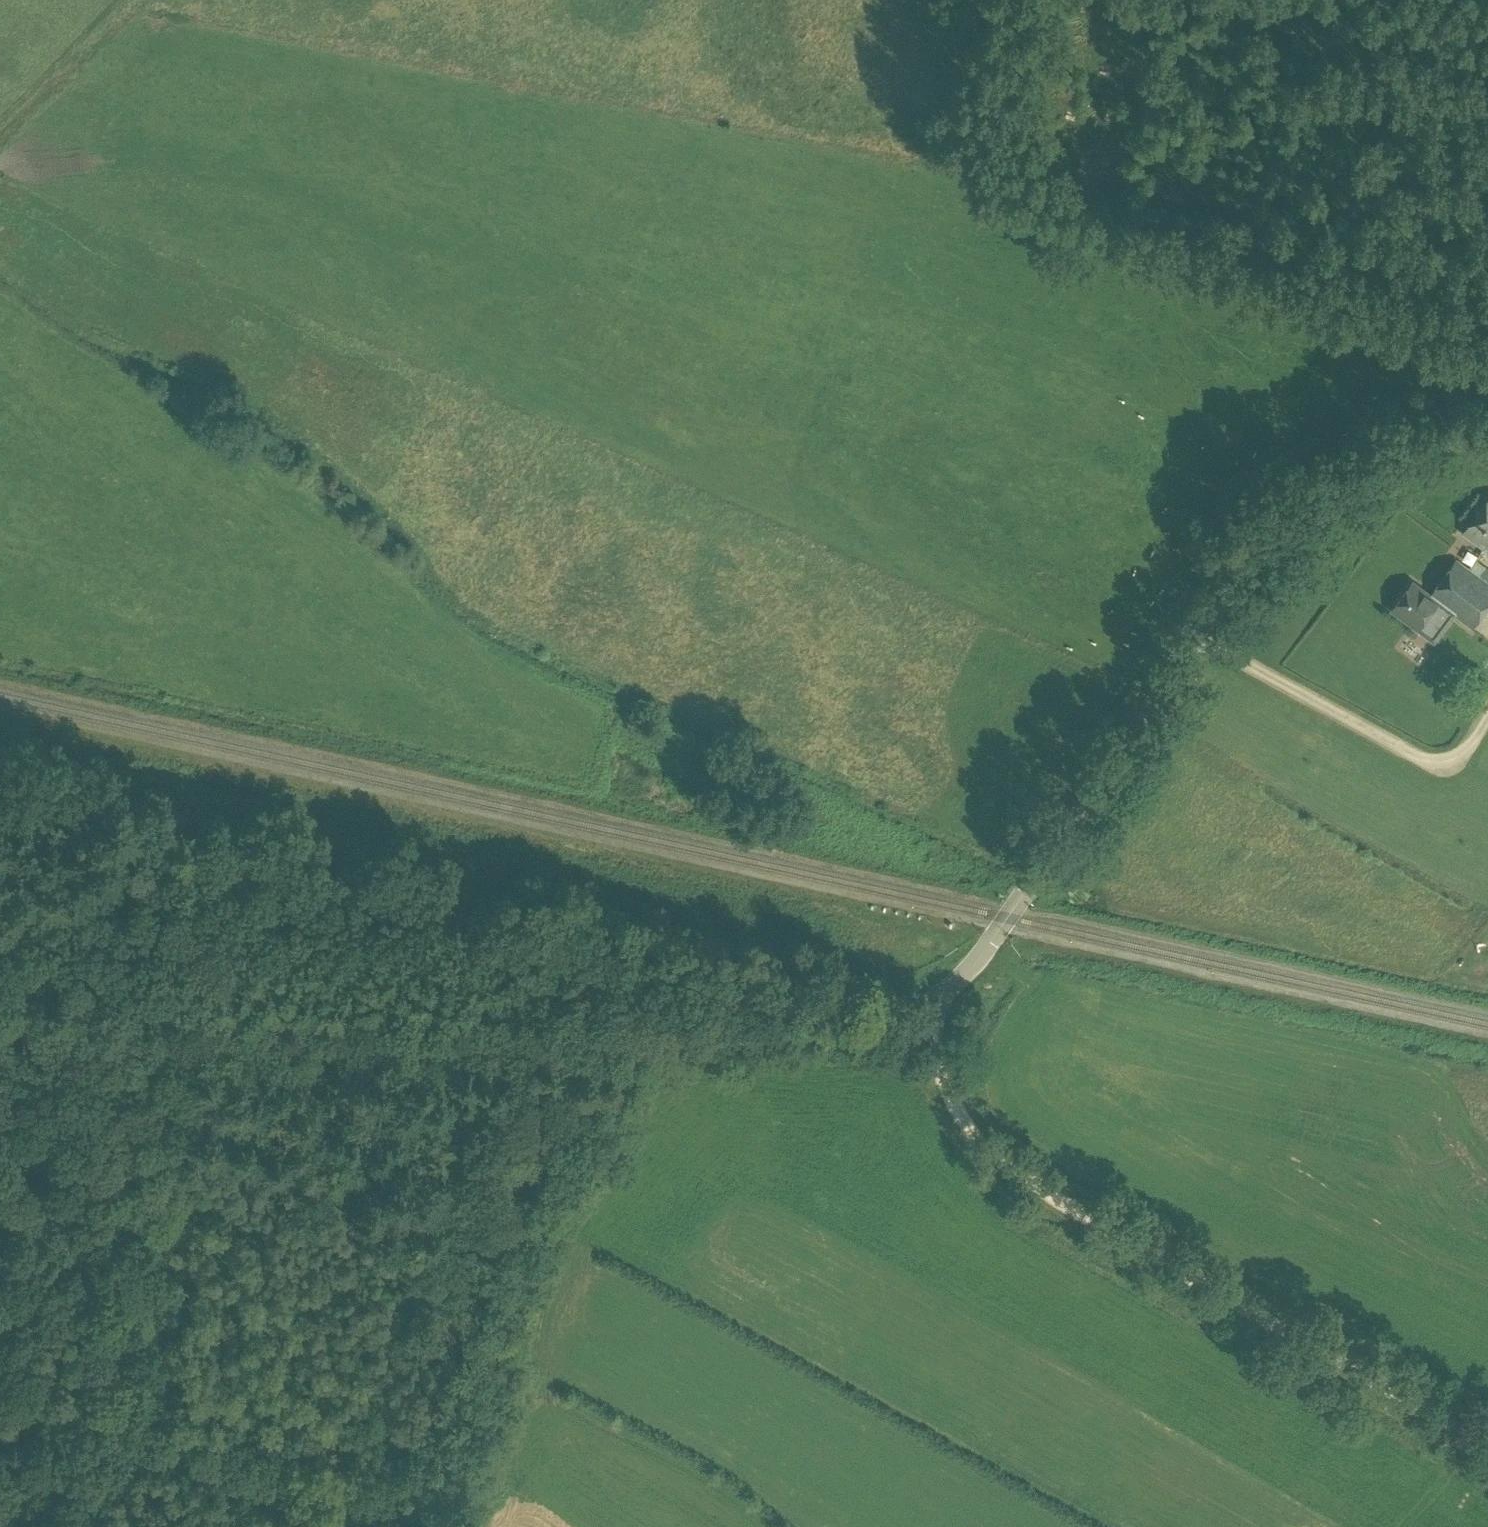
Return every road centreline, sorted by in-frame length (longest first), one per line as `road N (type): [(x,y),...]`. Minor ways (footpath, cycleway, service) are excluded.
road 1 (unclassified): [(0,1042),(861,1020),(928,1004),(976,963),(1011,919),(1198,635),(1275,540),(1335,492),(1487,432)]
road 2 (track): [(928,1004),(935,1075),(982,1149),(1072,1209),(1487,1446)]

